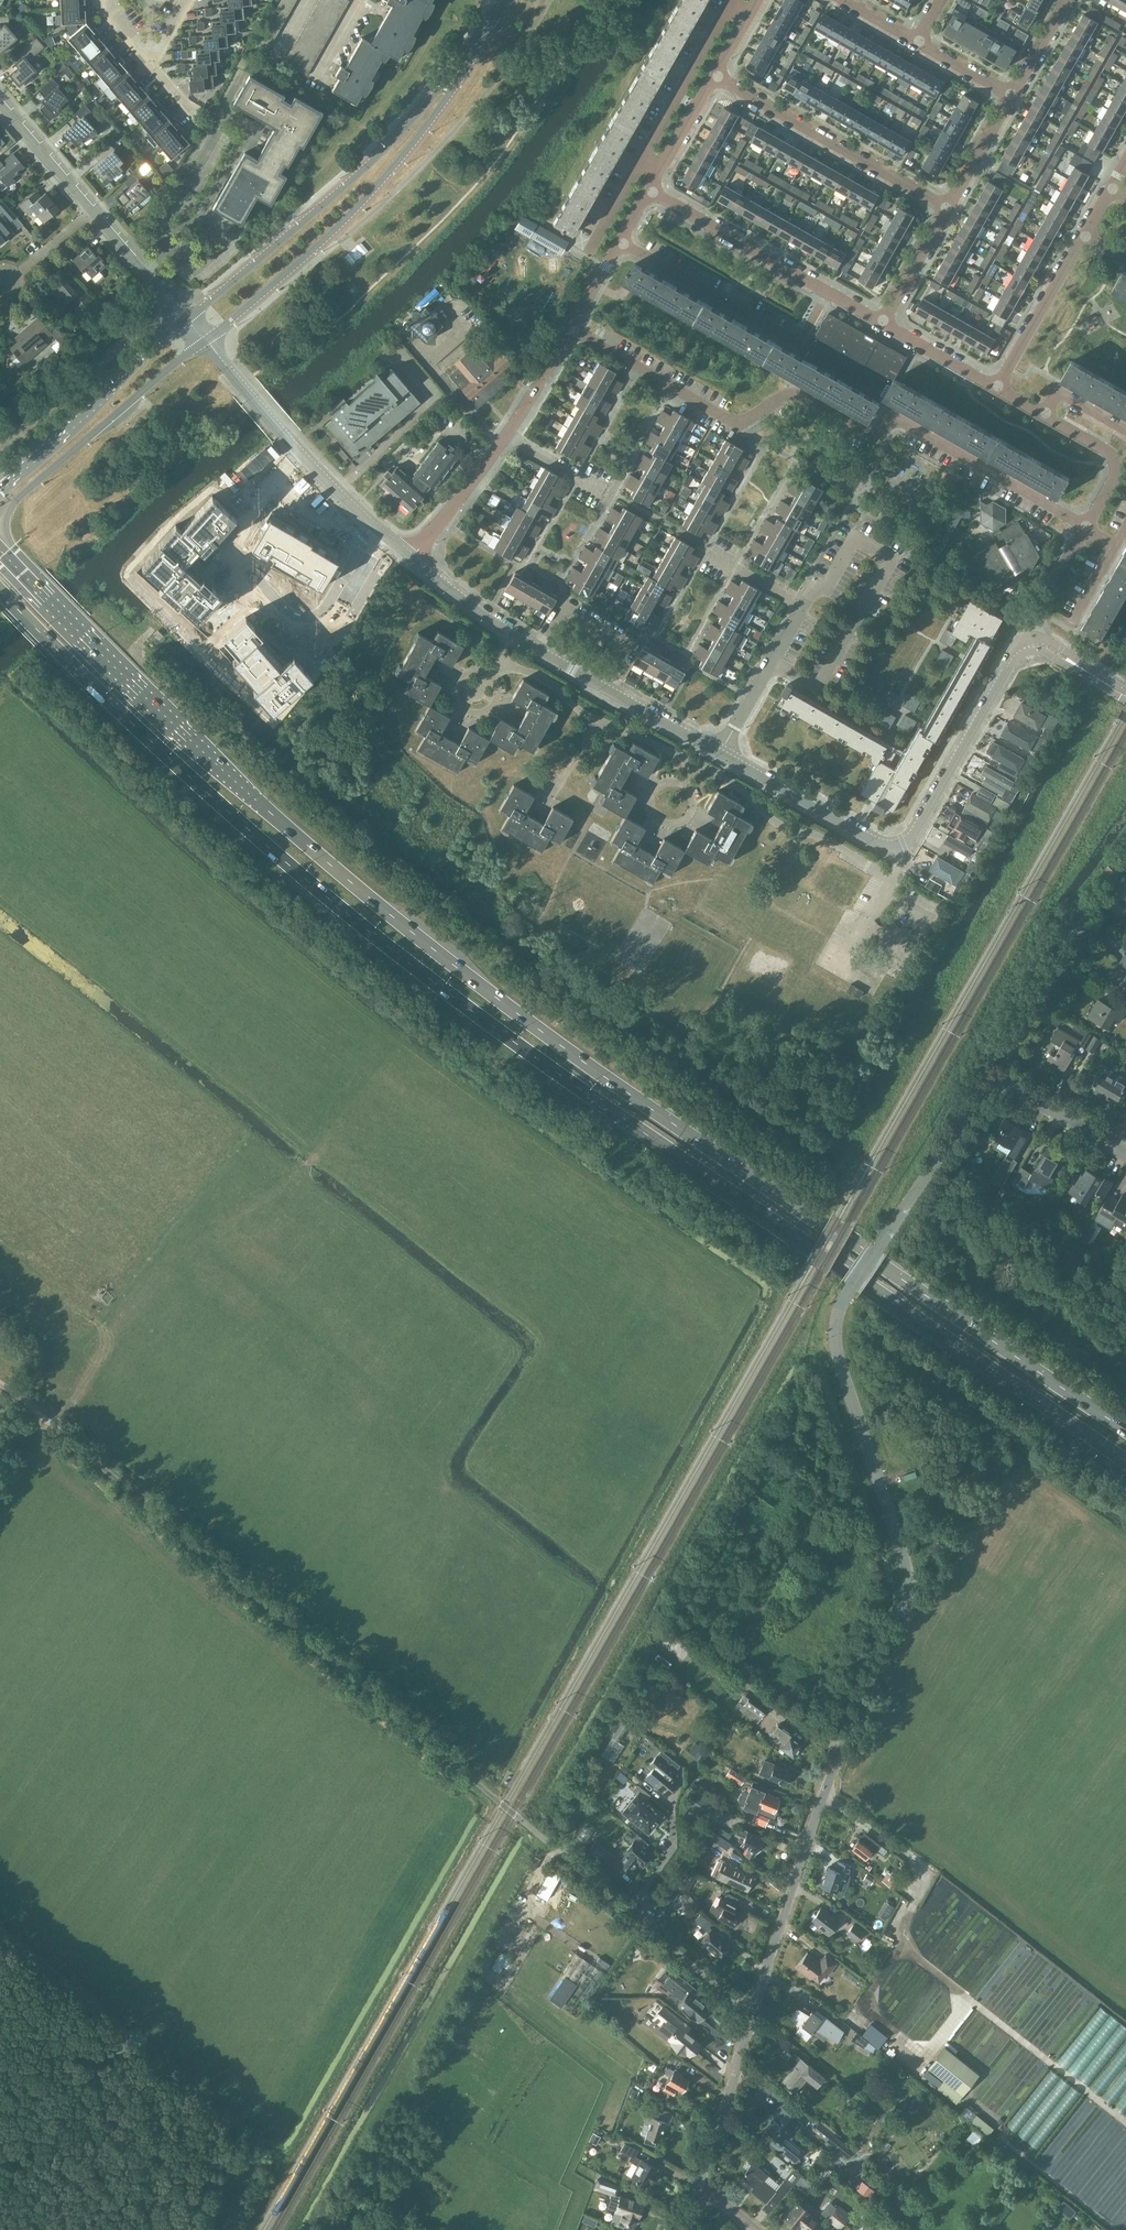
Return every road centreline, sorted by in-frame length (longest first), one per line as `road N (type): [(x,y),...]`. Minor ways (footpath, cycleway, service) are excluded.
road 1 (trunk): [(1125,1430),(651,1109),(461,970),(227,774),(0,550)]
road 2 (trunk): [(0,591),(222,807),(448,996),(1125,1461)]
road 3 (unclassified): [(752,2016),(837,1756),(909,1590),(838,1347),(838,1317),(938,1159)]
road 4 (residential): [(1085,527),(899,421),(866,432),(789,392),(777,394),(764,418),(737,424),(572,330)]
road 5 (residential): [(723,756),(799,602),(509,436)]
road 6 (tertiary): [(484,37),(361,172),(184,322)]
road 7 (tertiary): [(206,341),(376,187),(484,37)]
road 8 (tertiary): [(413,557),(321,473),(206,341)]
road 9 (tertiary): [(0,514),(206,341)]
road 10 (residential): [(948,210),(715,77)]
road 11 (residential): [(828,292),(800,345),(622,243)]
road 12 (unclassified): [(631,1913),(440,1749)]
road 13 (tertiary): [(184,322),(0,486)]
road 14 (tertiary): [(898,856),(1007,667)]
road 15 (residential): [(1085,527),(1115,475),(1112,451),(998,385)]
road 16 (residential): [(828,292),(651,189)]
road 17 (tertiary): [(898,856),(723,756)]
road 18 (residential): [(1000,1079),(1096,913)]
road 19 (residential): [(537,649),(565,602),(621,632),(633,640),(609,691)]
road 20 (unclassified): [(697,2191),(752,2016)]
road 21 (residential): [(998,385),(1084,235)]
road 22 (unclassified): [(752,2016),(631,1913)]
road 23 (residential): [(413,557),(509,436)]
road 24 (tertiary): [(537,649),(413,557)]
road 25 (residential): [(95,210),(0,96)]
road 26 (residential): [(1000,1079),(1125,1153)]
road 27 (residential): [(184,322),(95,210)]
road 28 (tertiary): [(723,756),(609,691)]
road 29 (residential): [(948,210),(1011,95)]
road 30 (residential): [(651,189),(715,77)]
road 31 (residential): [(887,323),(948,210)]
road 32 (residential): [(998,385),(887,323)]
road 33 (residential): [(1035,638),(1034,624),(1085,527)]
road 34 (residential): [(509,436),(572,330)]
road 35 (residential): [(95,210),(19,276),(0,283)]

